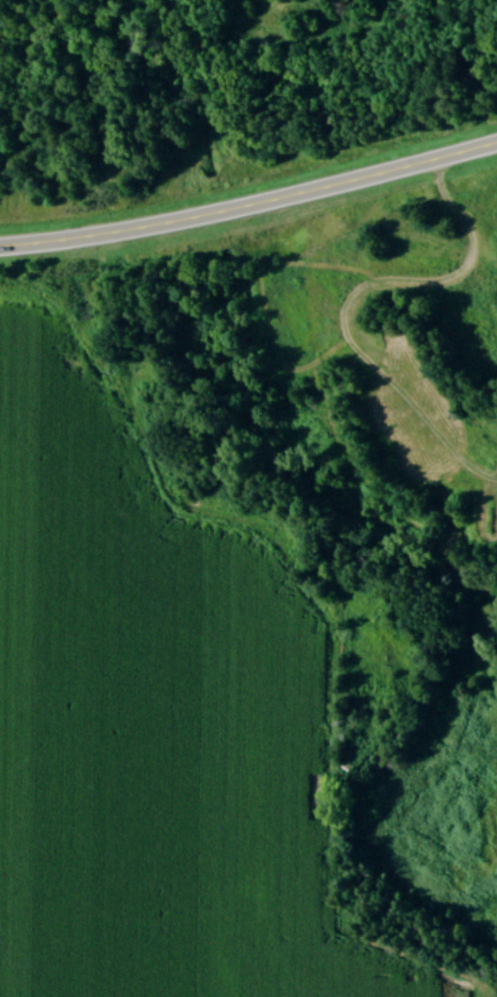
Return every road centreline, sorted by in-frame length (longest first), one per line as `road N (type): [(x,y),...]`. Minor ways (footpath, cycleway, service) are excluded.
road 1 (secondary): [(0,248),(215,214),(496,145)]

